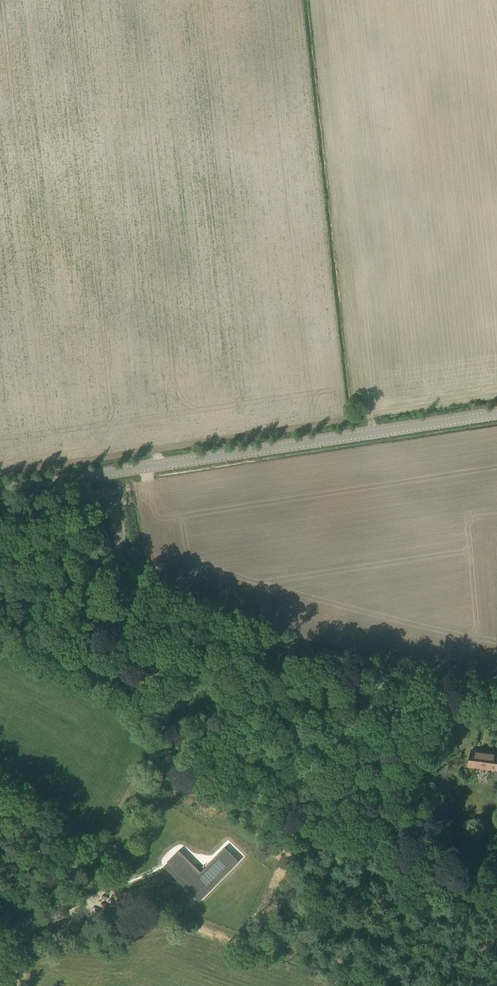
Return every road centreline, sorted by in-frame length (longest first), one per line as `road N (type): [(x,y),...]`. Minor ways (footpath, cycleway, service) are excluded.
road 1 (secondary): [(0,488),(496,411)]
road 2 (track): [(496,693),(281,635),(194,603),(141,569),(100,528),(74,476)]
road 3 (track): [(225,617),(203,680),(190,795),(174,849),(144,876),(0,937)]

